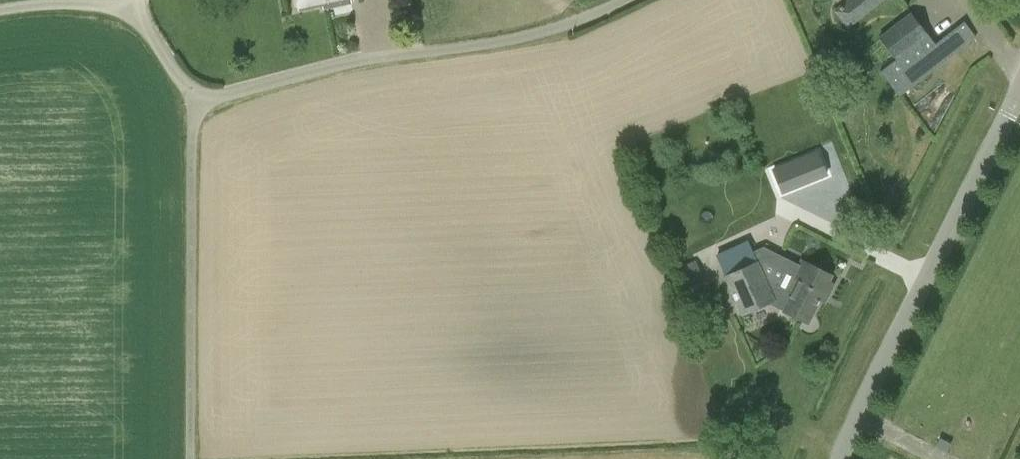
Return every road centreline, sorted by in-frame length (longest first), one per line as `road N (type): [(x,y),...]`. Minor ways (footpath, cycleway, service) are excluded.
road 1 (unclassified): [(624,0),(544,32),(357,61),(199,107)]
road 2 (unclassified): [(843,458),(1019,84)]
road 3 (unclassified): [(190,458),(189,178),(199,107)]
road 4 (unclassified): [(0,10),(133,6)]
road 5 (unclassified): [(199,107),(133,6)]

